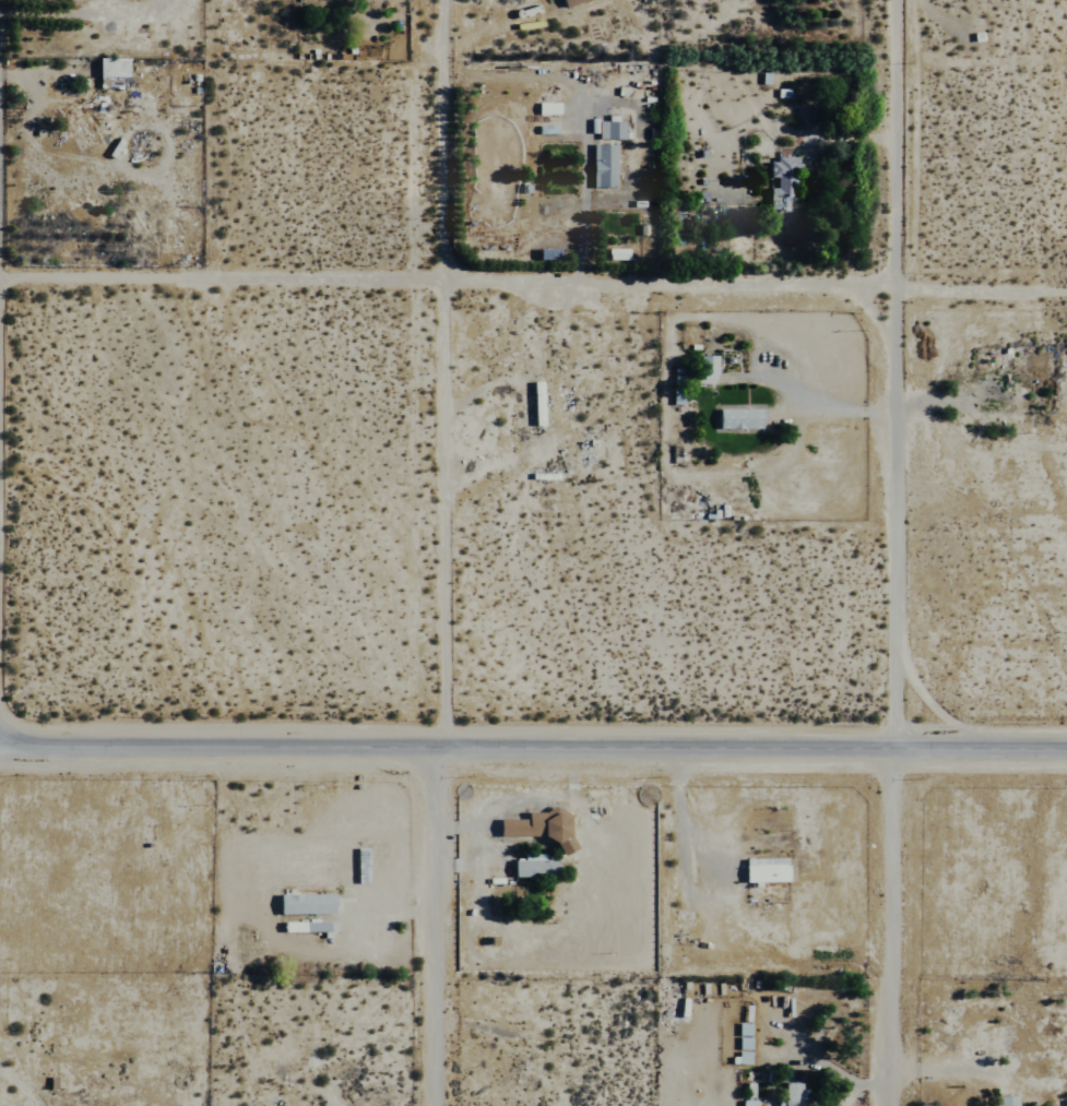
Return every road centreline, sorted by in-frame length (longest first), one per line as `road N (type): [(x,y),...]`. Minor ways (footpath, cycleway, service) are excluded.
road 1 (residential): [(1066,294),(0,289)]
road 2 (tertiary): [(1066,751),(0,747)]
road 3 (residential): [(891,750),(888,0)]
road 4 (residential): [(432,0),(434,750)]
road 5 (residential): [(892,1105),(891,750)]
road 6 (residential): [(434,750),(435,1105)]

